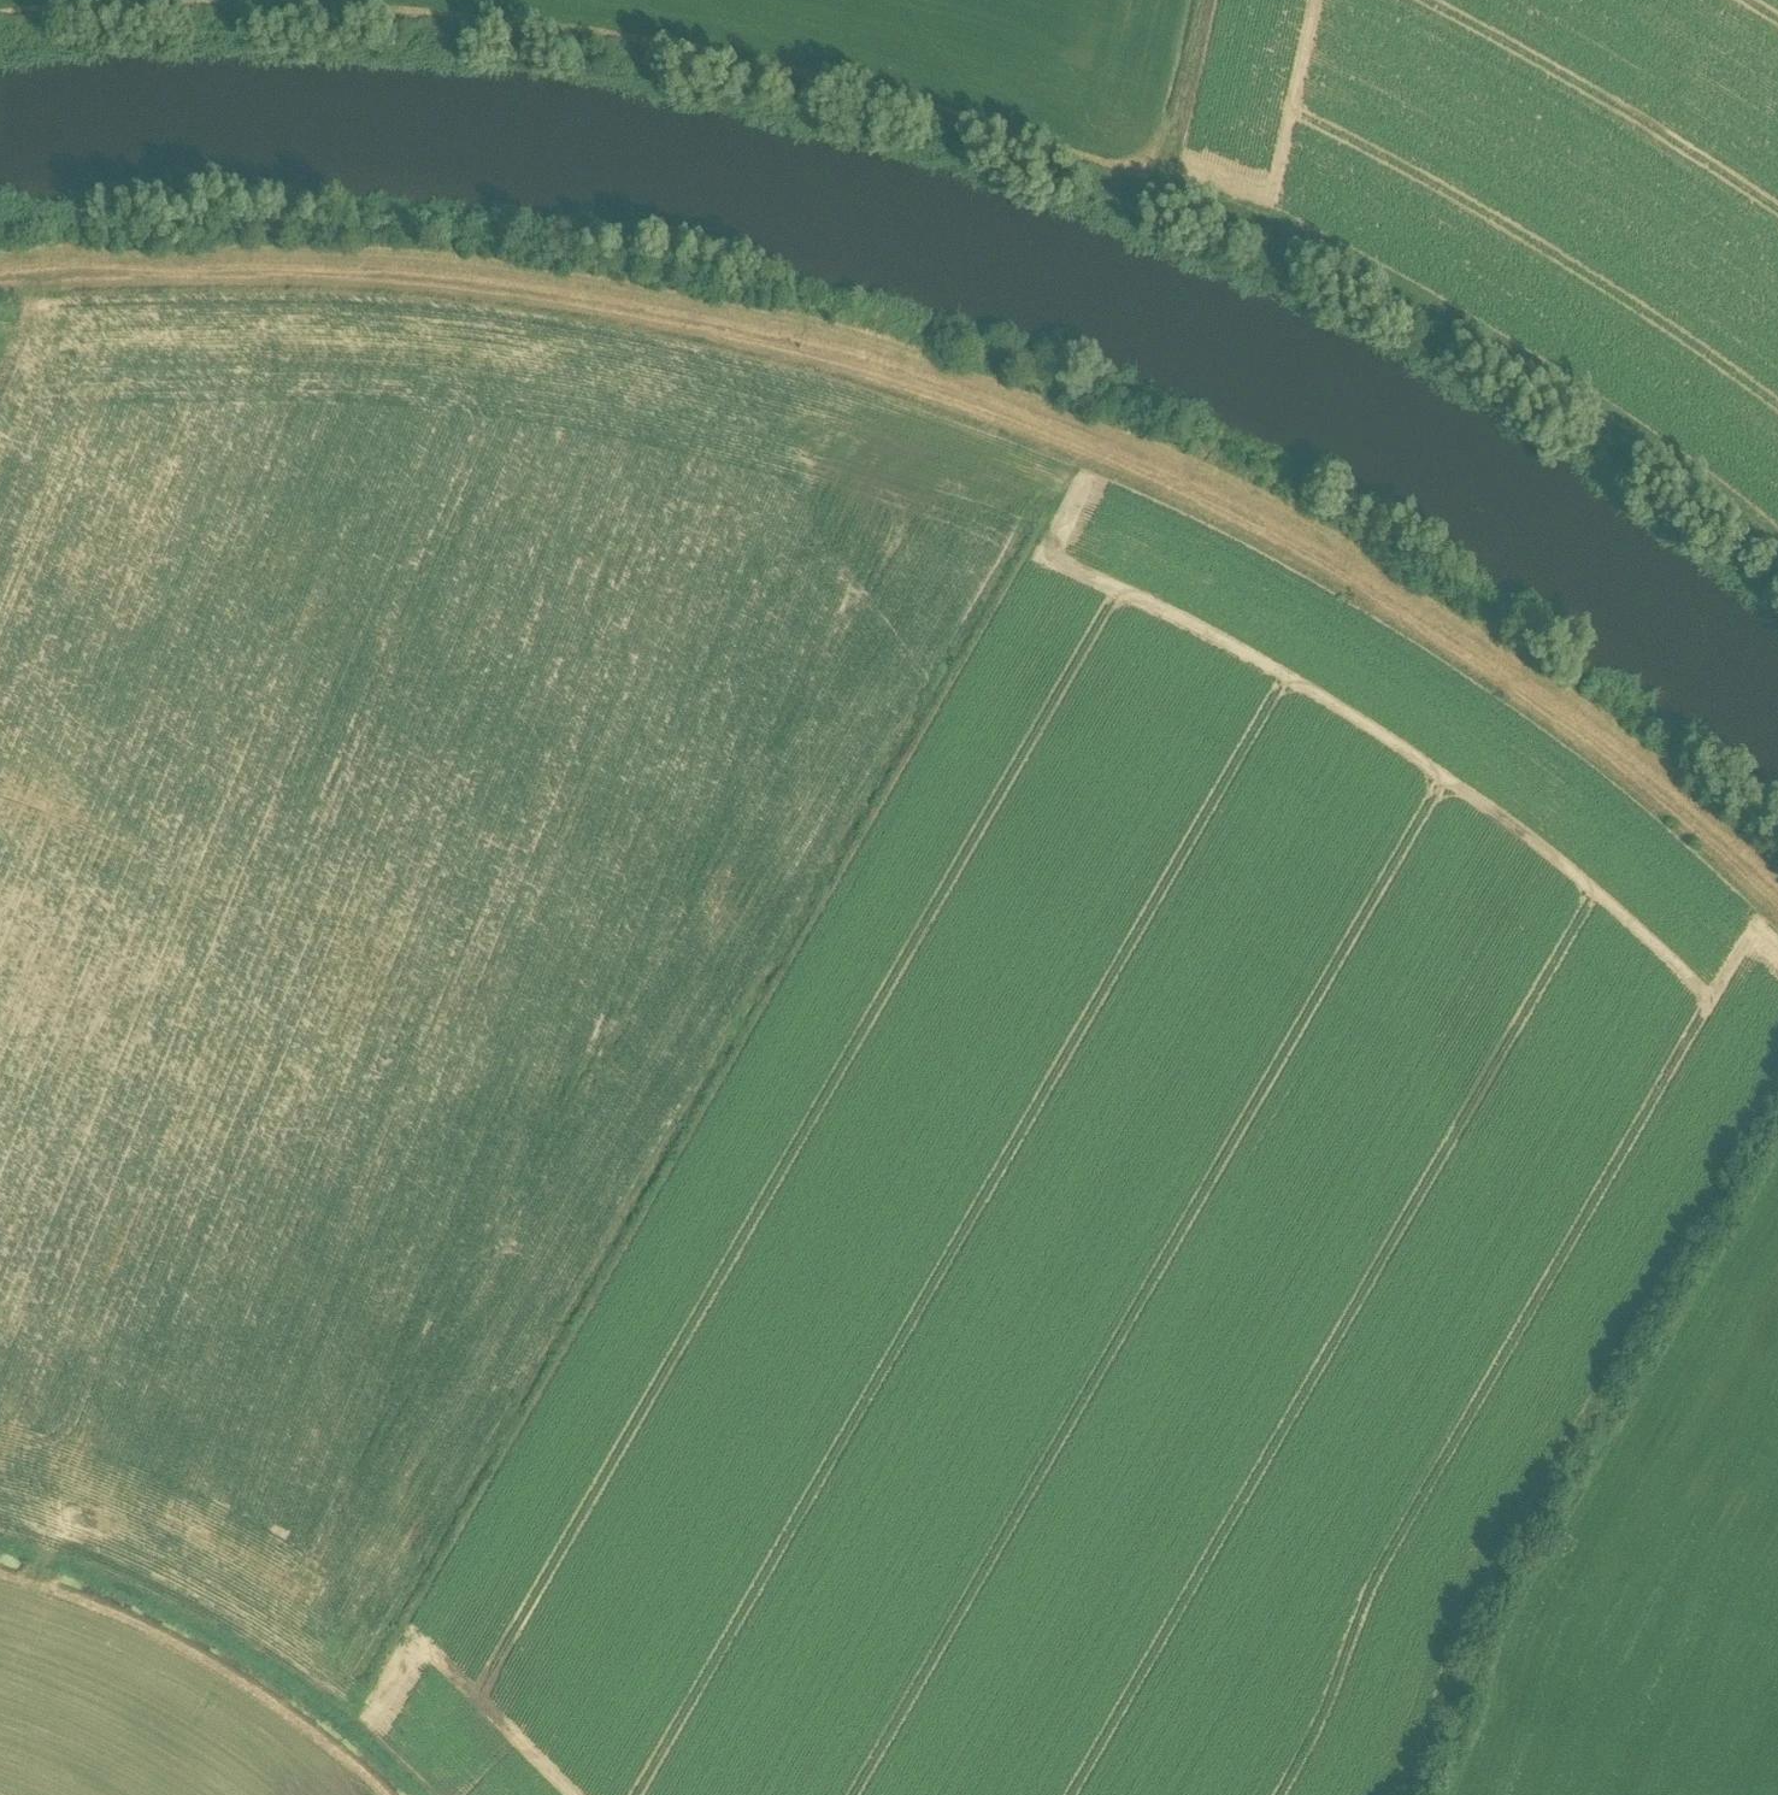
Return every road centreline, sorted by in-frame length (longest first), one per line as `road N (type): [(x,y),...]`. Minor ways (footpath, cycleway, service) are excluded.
road 1 (track): [(1777,894),(1518,685),(1388,596),(1192,491),(912,376),(771,339),(541,297),(309,280),(0,281)]

